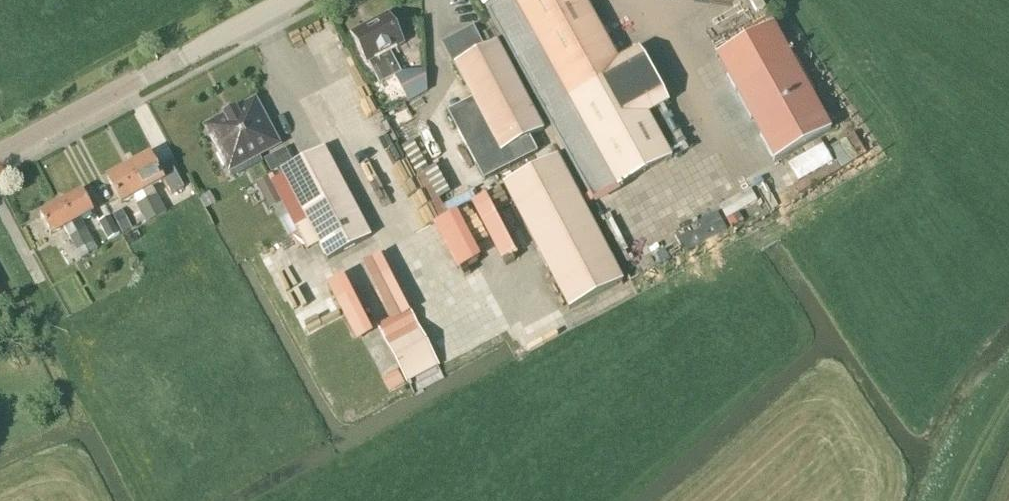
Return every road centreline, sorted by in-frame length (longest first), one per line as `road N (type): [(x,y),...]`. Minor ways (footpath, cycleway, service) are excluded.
road 1 (tertiary): [(163,70),(0,158)]
road 2 (tertiary): [(163,70),(292,0)]
road 3 (track): [(1008,396),(950,500)]

